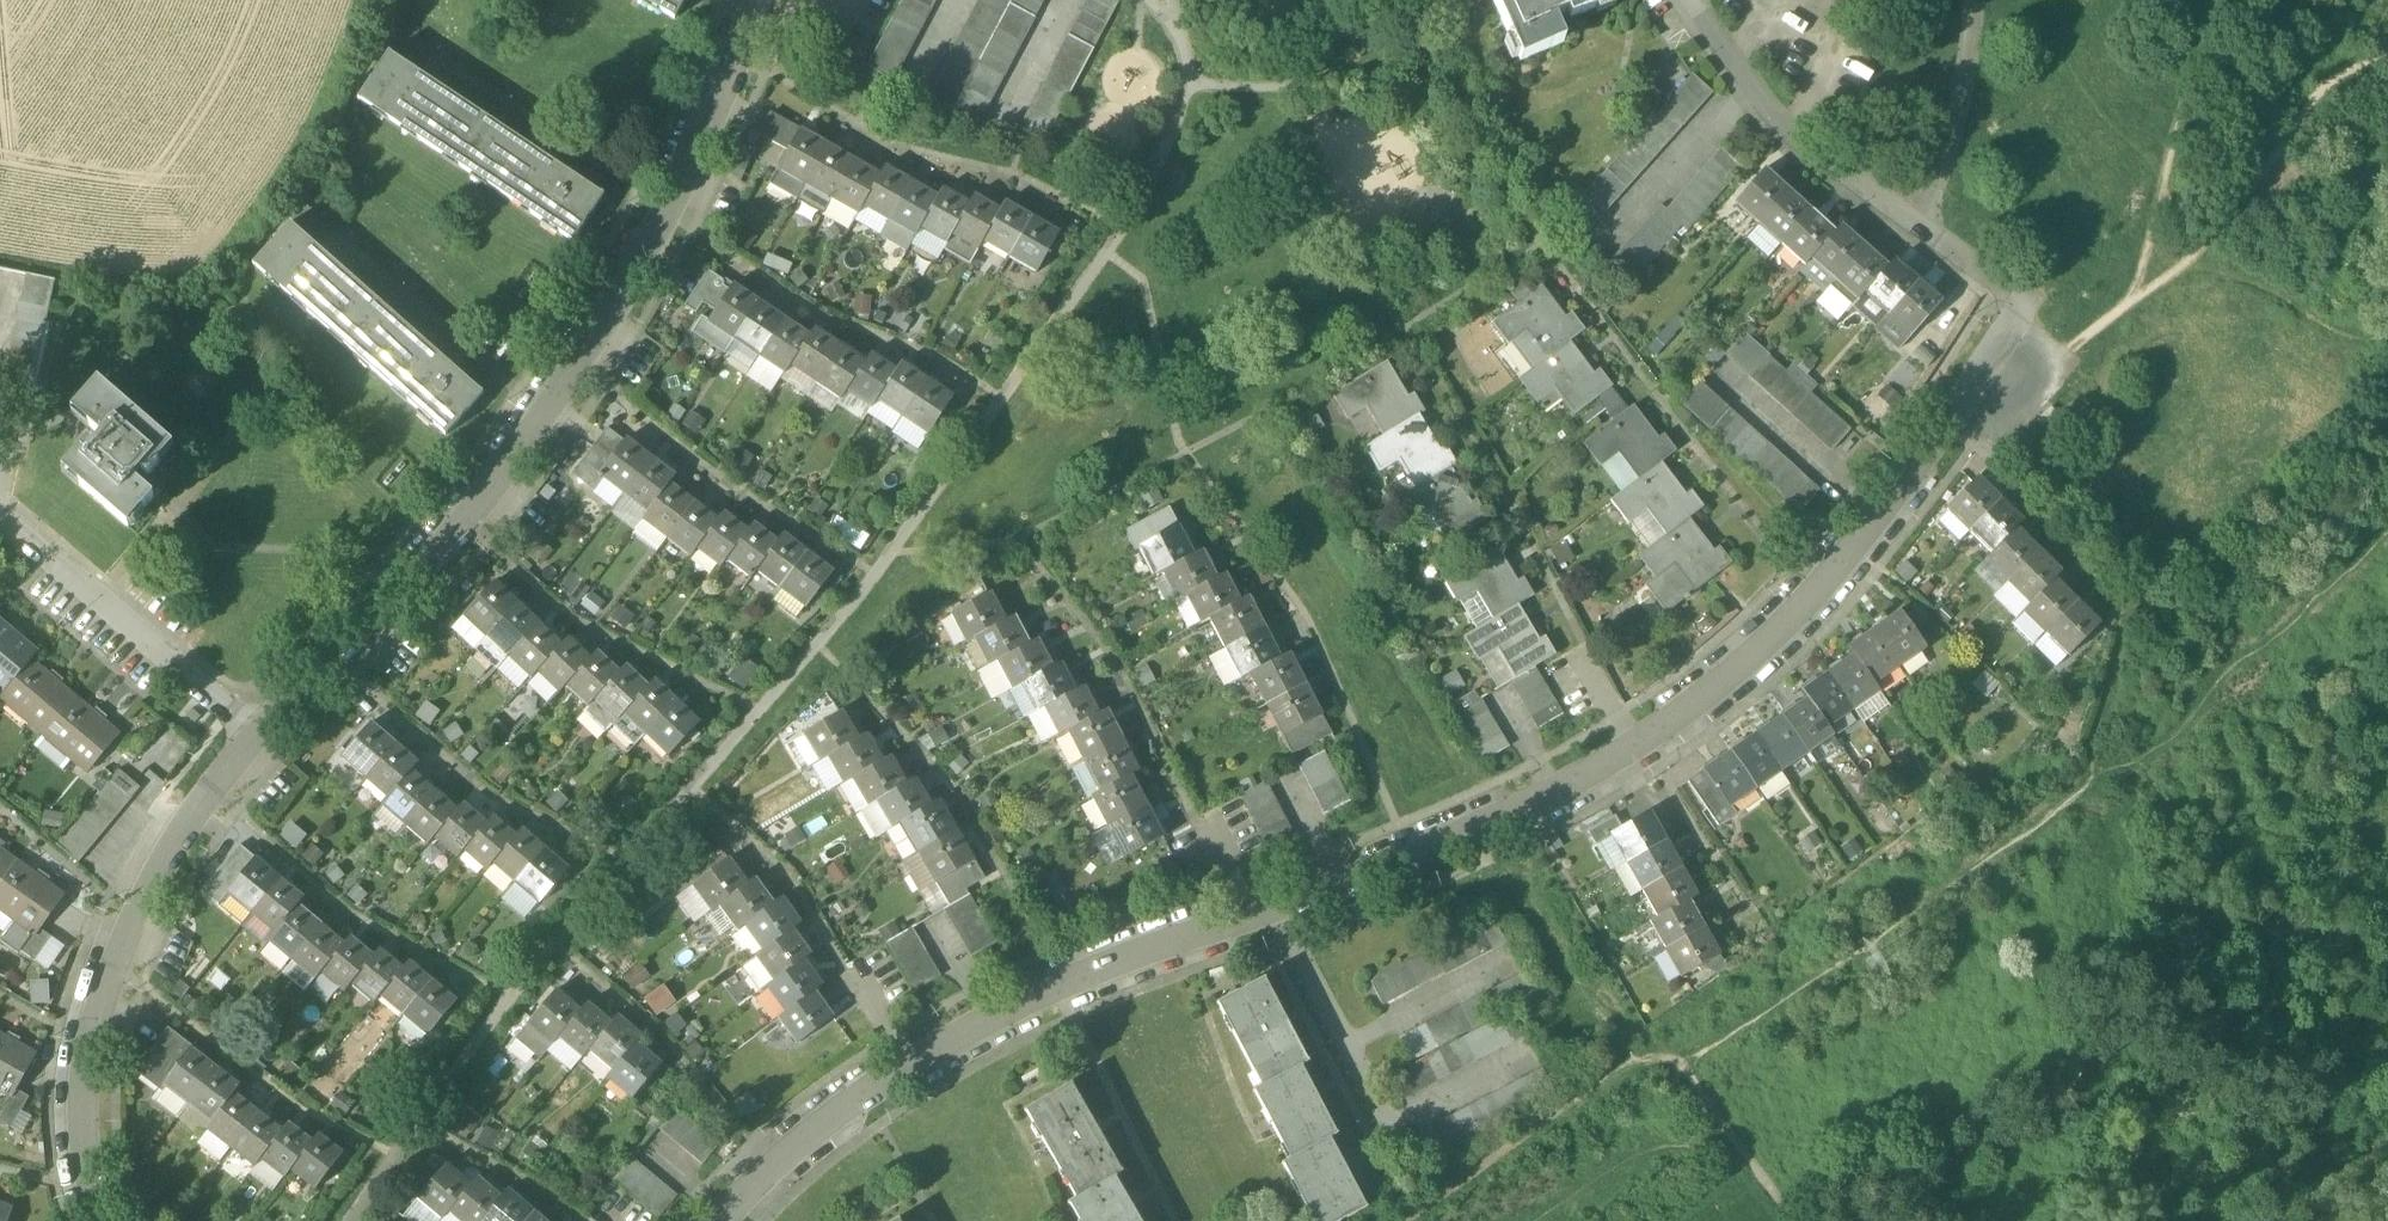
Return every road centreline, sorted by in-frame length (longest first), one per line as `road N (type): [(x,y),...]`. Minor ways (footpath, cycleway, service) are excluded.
road 1 (residential): [(723,1220),(766,1171),(902,1067),(1067,983),(1411,858),(1634,748),(1812,596),(1951,418),(2016,309),(1775,131),(1676,0)]
road 2 (residential): [(758,0),(669,210),(563,395),(437,553),(215,783),(121,967),(93,1047),(90,1190),(97,1220)]
road 3 (track): [(1399,1220),(1658,1032),(1795,1220)]

